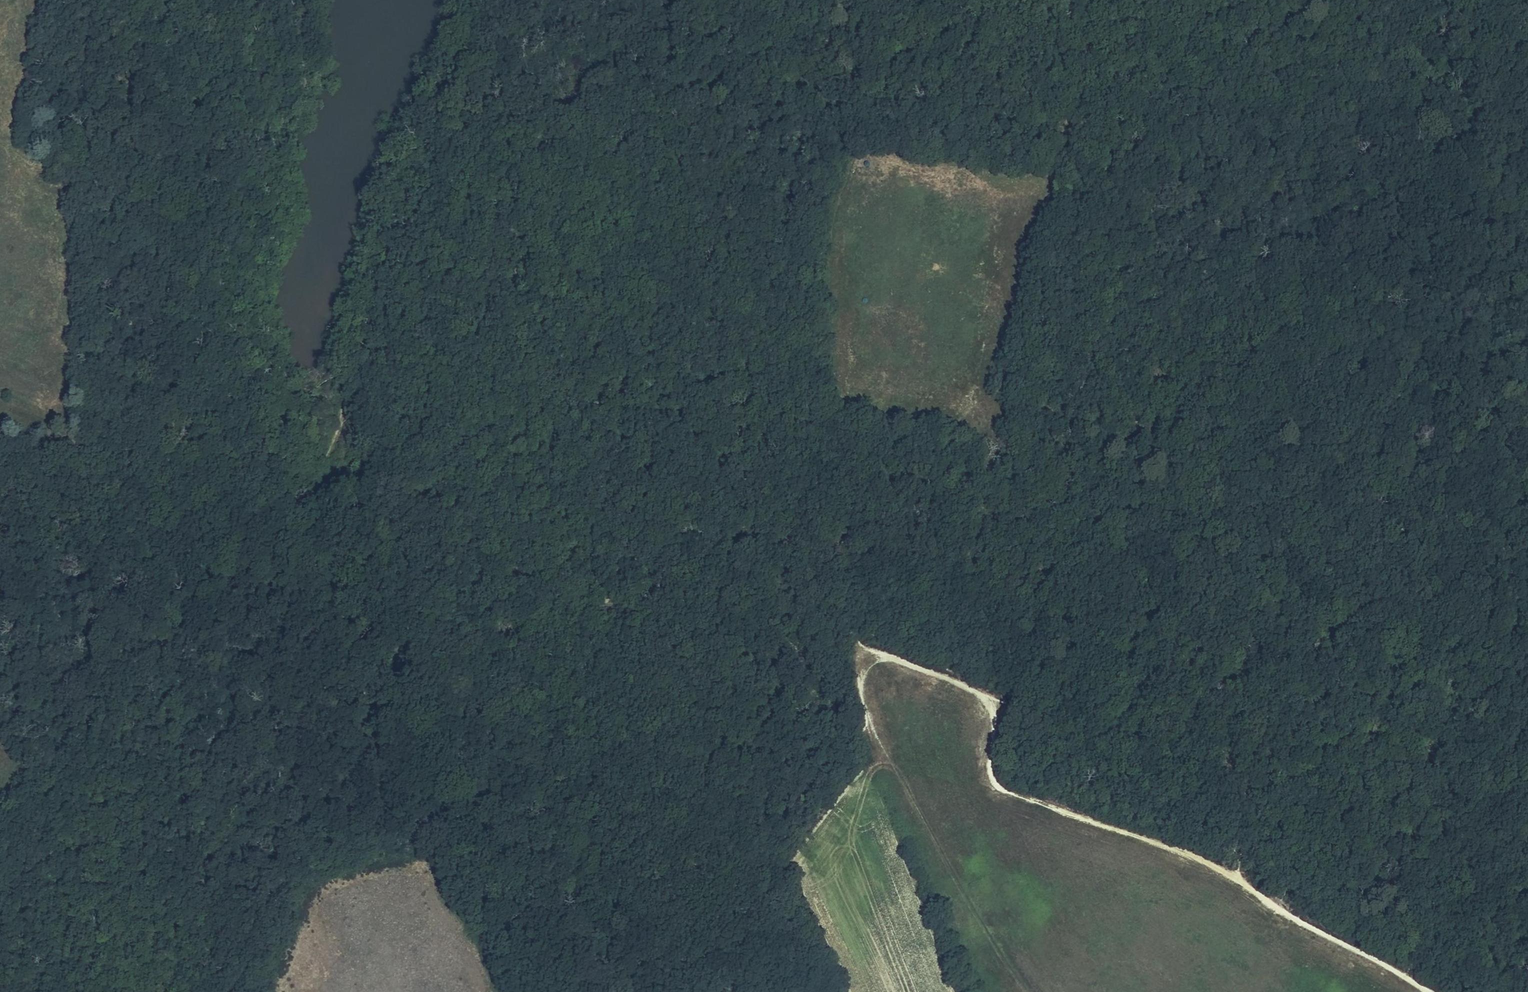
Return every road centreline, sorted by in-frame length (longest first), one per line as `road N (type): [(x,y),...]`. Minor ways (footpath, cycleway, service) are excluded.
road 1 (track): [(1435,991),(1371,952),(1281,916),(1229,869),(999,788),(989,762),(997,702),(975,683),(873,650),(862,654),(849,730)]

